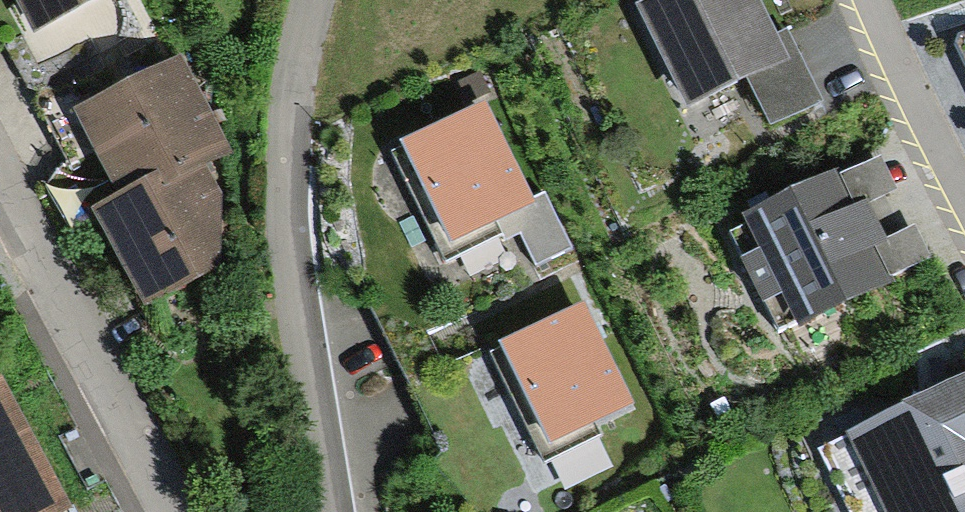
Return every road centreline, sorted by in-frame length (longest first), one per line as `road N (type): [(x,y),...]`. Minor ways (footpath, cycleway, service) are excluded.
road 1 (residential): [(309,0),(284,123),(297,321),(334,511)]
road 2 (residential): [(0,171),(177,511)]
road 3 (residential): [(964,194),(873,0)]

